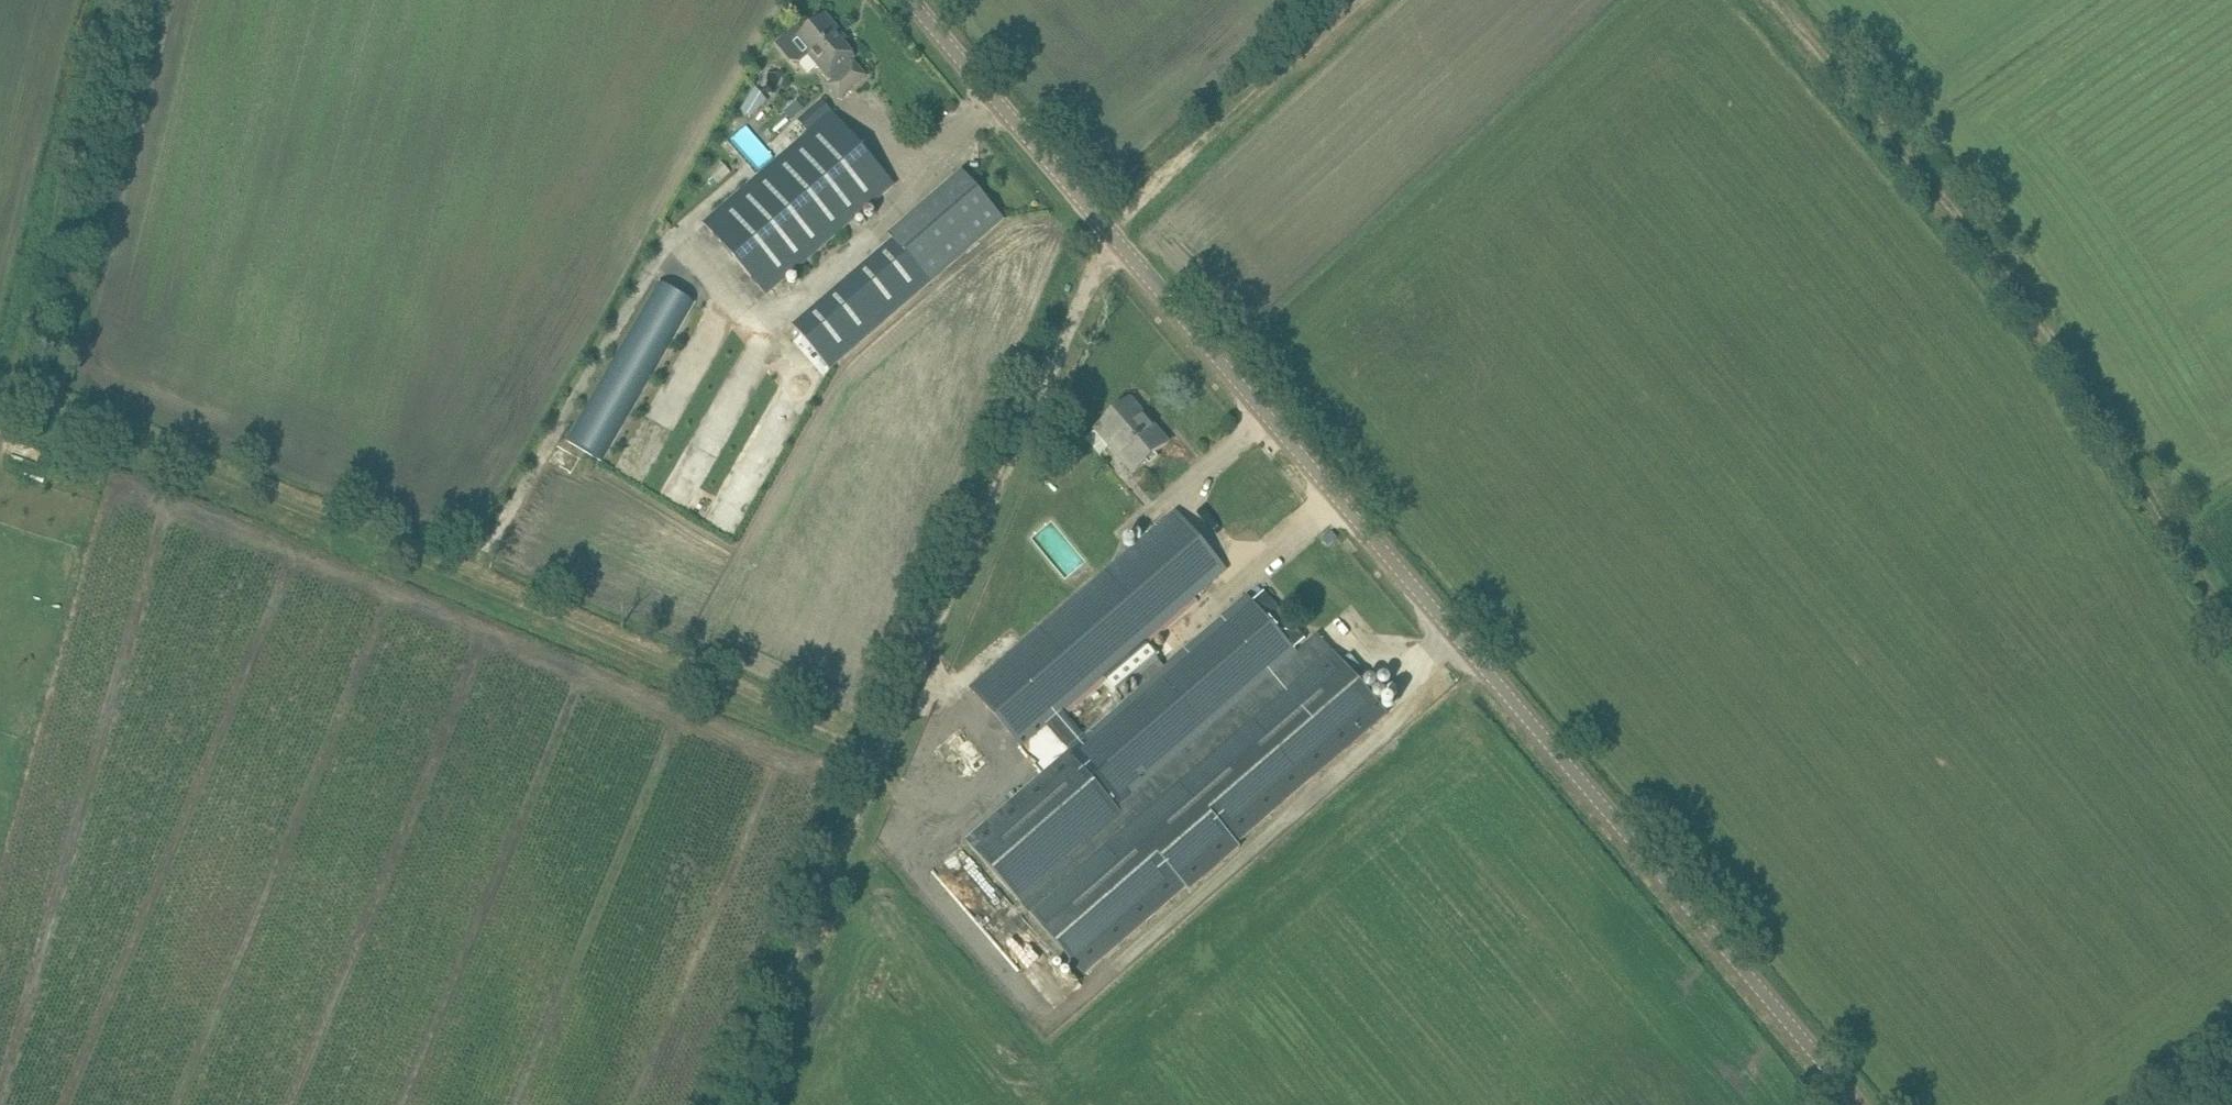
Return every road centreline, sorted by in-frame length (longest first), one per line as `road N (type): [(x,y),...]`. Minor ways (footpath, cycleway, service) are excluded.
road 1 (unclassified): [(1850,1104),(910,0)]
road 2 (track): [(882,760),(1,390)]
road 3 (track): [(1359,0),(1100,232),(882,760)]
road 4 (track): [(1756,0),(1944,220),(2231,634)]
road 5 (track): [(95,0),(1,390)]
road 6 (track): [(882,760),(734,1104)]

